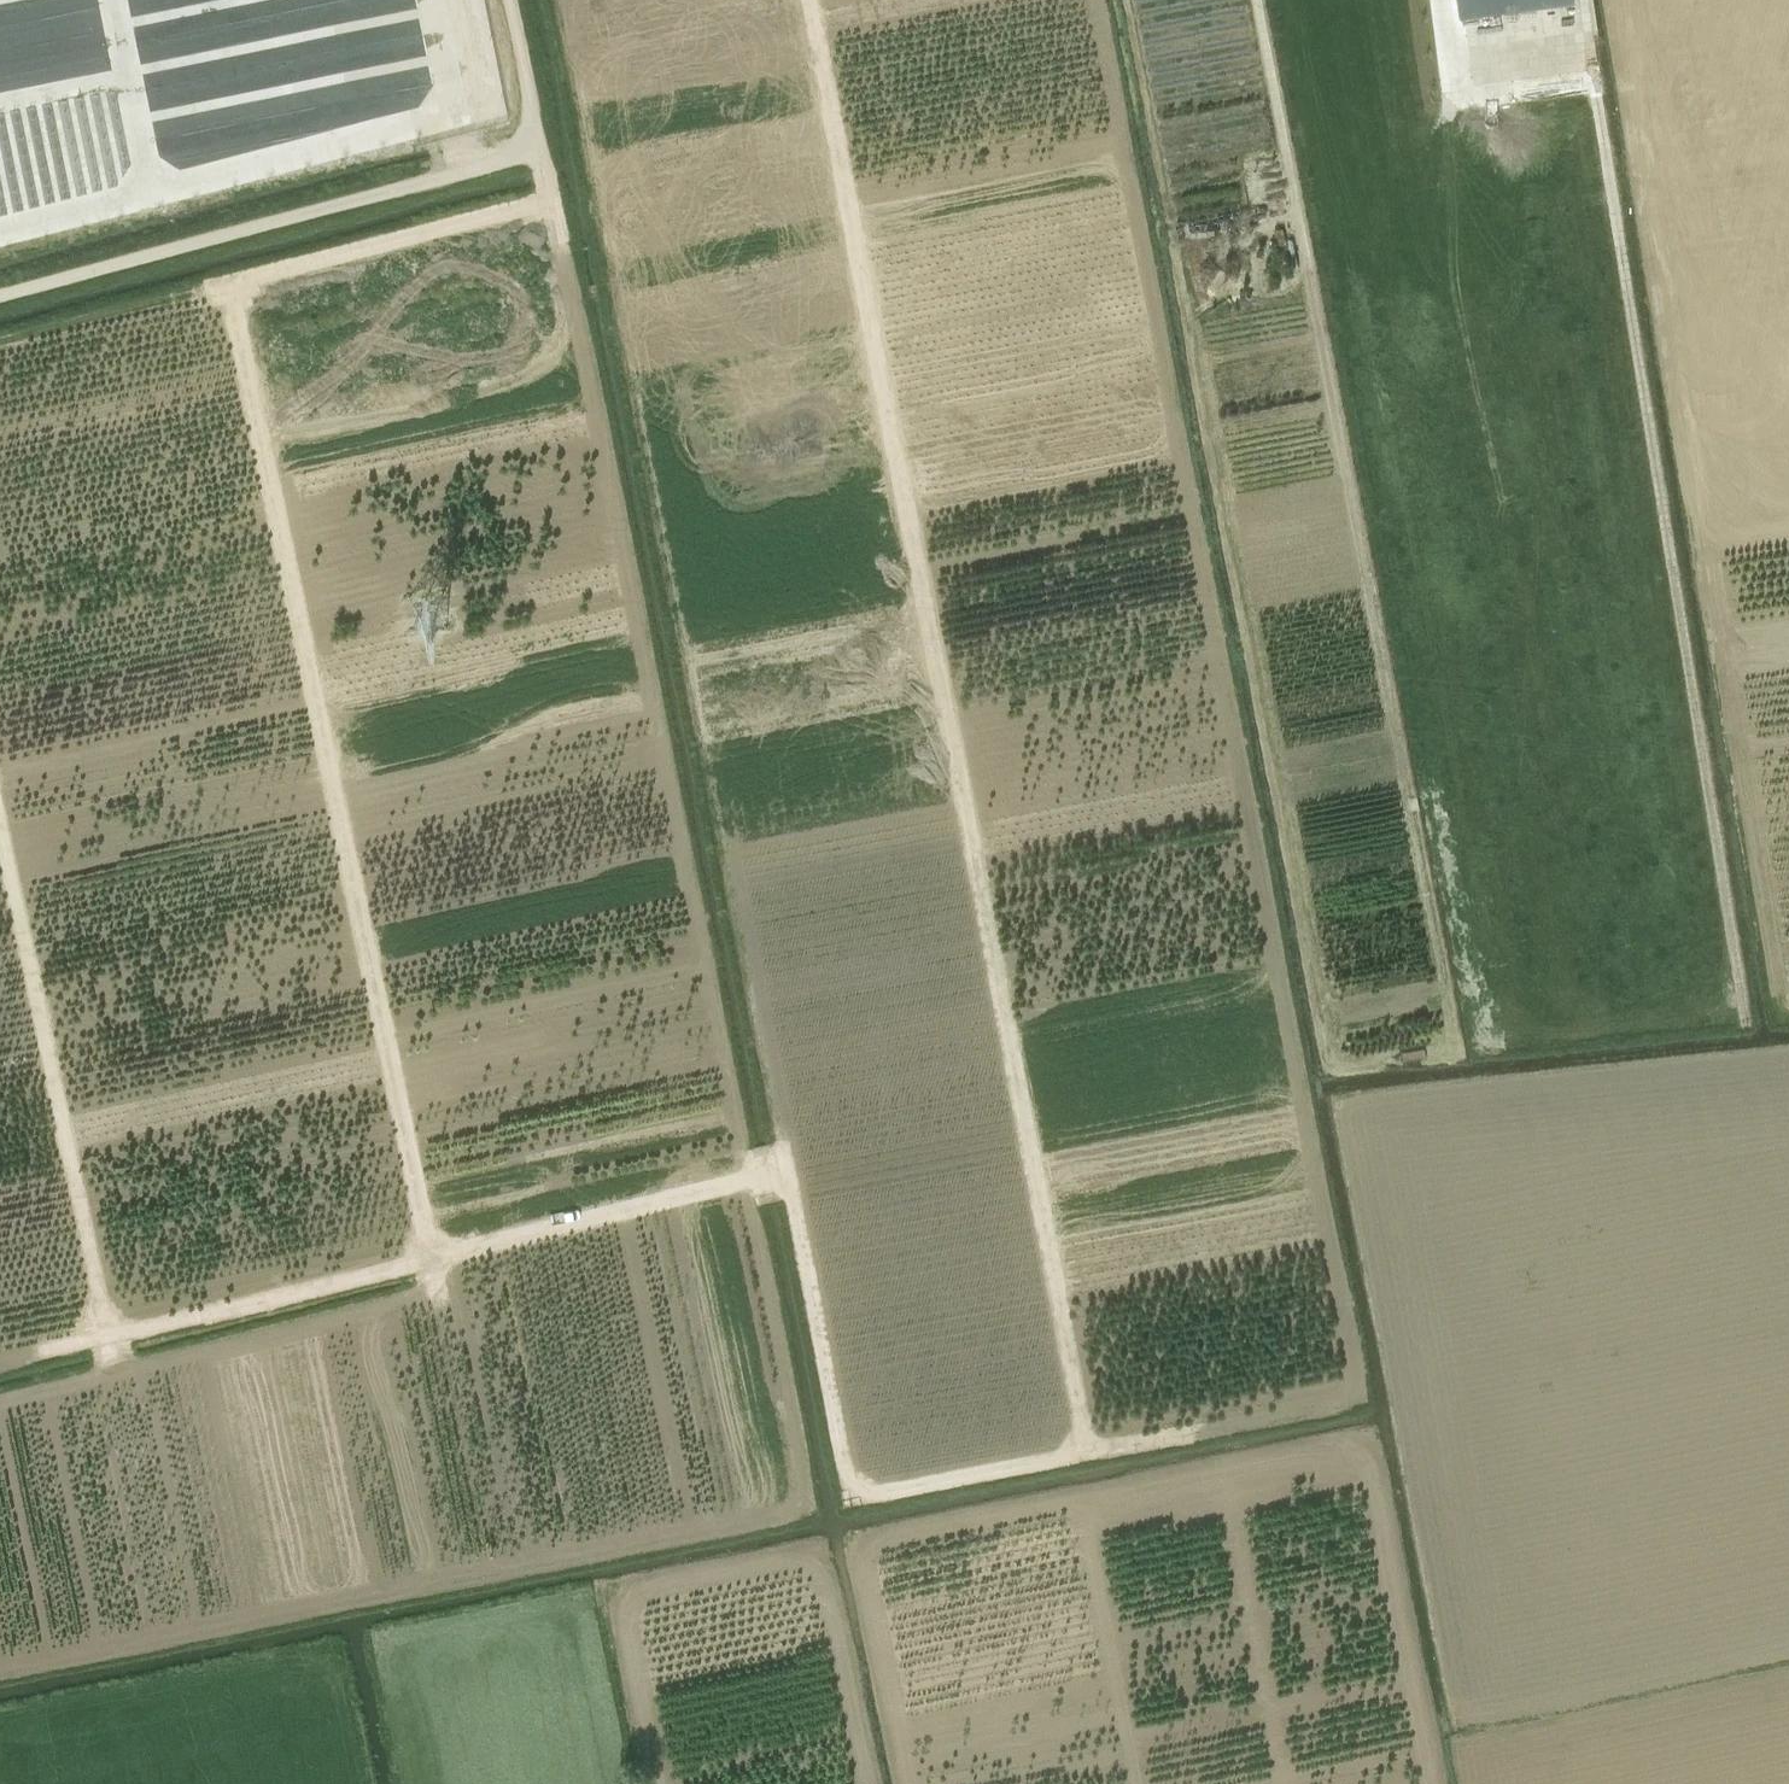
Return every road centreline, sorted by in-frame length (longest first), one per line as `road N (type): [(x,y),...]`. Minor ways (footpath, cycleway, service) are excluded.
road 1 (unclassified): [(0,292),(521,149),(531,106),(509,0)]

